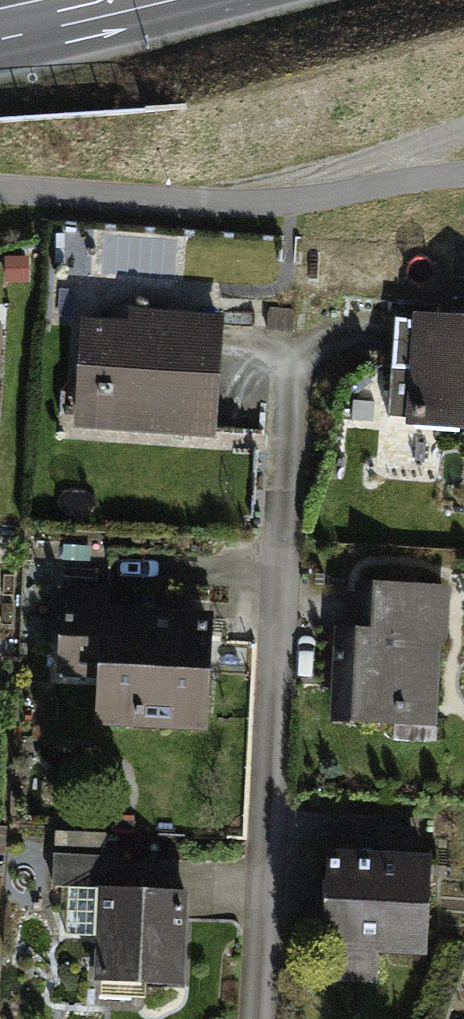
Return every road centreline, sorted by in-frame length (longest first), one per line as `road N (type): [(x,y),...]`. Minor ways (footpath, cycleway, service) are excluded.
road 1 (residential): [(296,356),(262,1018)]

